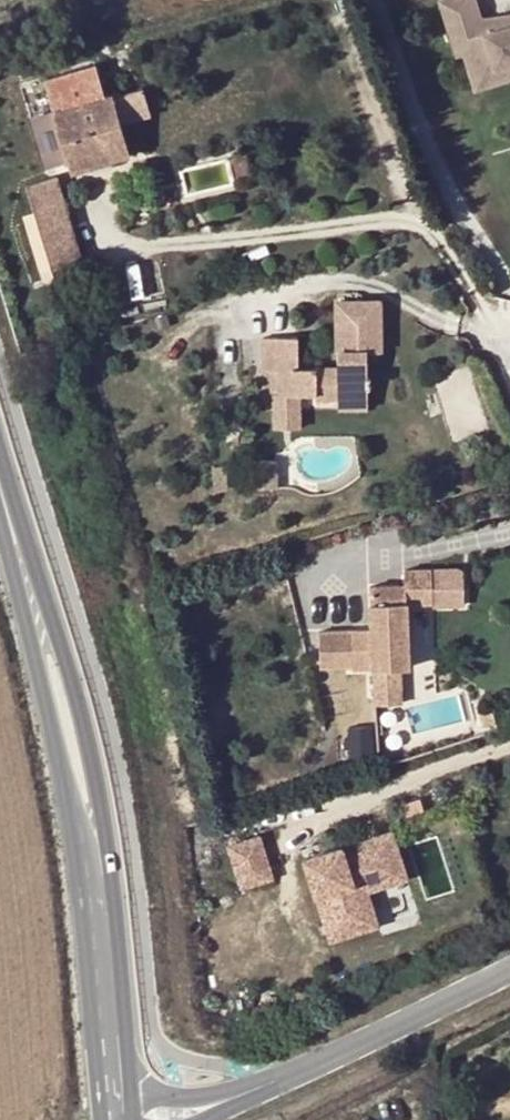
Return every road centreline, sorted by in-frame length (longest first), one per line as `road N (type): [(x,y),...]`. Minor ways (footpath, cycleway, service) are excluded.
road 1 (secondary): [(134,1096),(106,810),(69,668),(17,532)]
road 2 (secondary): [(17,532),(74,820),(101,1098)]
road 3 (tertiary): [(509,968),(278,1081)]
road 4 (tertiary): [(278,1081),(134,1096)]

